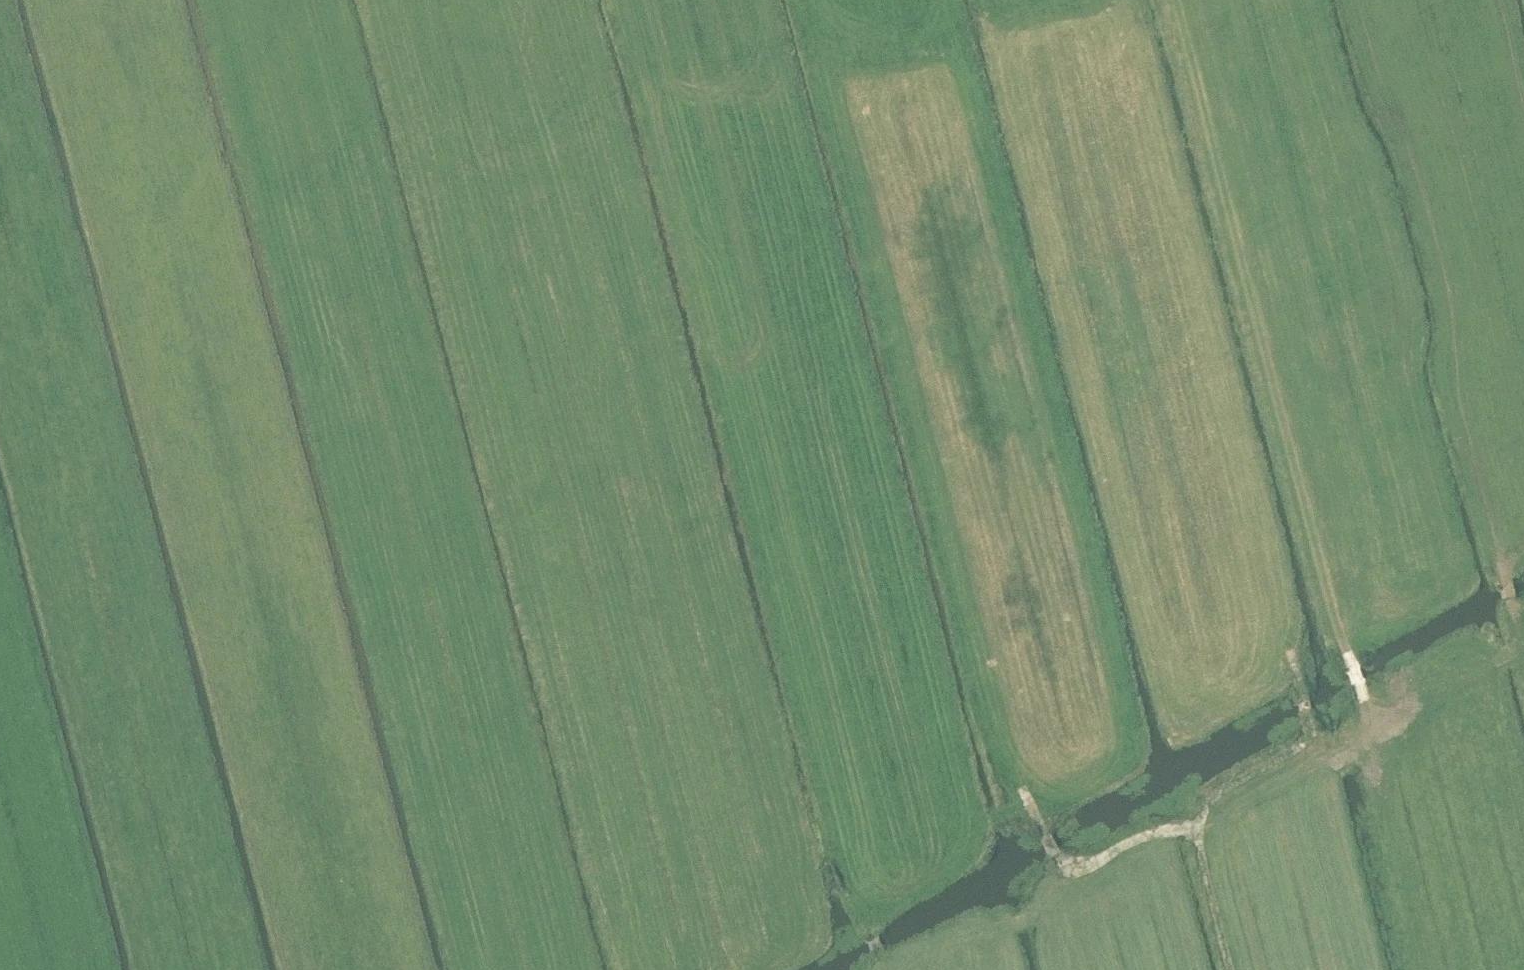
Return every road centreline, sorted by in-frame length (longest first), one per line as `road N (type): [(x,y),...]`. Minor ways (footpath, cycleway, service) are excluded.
road 1 (track): [(1073,870),(1162,831),(1197,829),(1211,800),(1304,740),(1311,725)]
road 2 (track): [(1233,969),(1197,829)]

